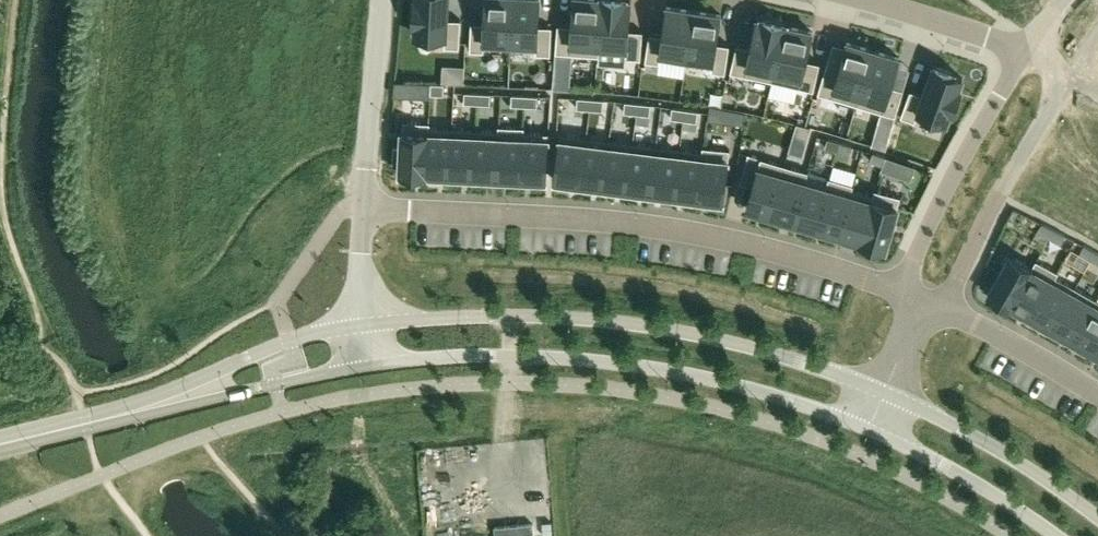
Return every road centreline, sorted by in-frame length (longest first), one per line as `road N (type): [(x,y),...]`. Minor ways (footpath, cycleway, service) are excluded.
road 1 (residential): [(367,210),(656,228),(902,289)]
road 2 (tertiary): [(885,392),(756,347),(674,329),(476,315),(364,325)]
road 3 (tertiary): [(369,367),(474,356),(637,365),(755,389),(868,431)]
road 4 (residential): [(1019,51),(1074,72),(941,308)]
road 5 (tertiary): [(364,325),(298,339),(86,421)]
road 6 (tertiary): [(86,421),(369,367)]
road 7 (residential): [(1019,51),(952,167),(902,289)]
road 8 (tertiary): [(1097,517),(984,440),(885,392)]
road 9 (tertiary): [(868,431),(946,467),(1056,535)]
road 10 (unclassified): [(367,210),(386,0)]
road 11 (residential): [(941,308),(1011,340),(1097,396)]
road 12 (residential): [(873,0),(1019,51)]

